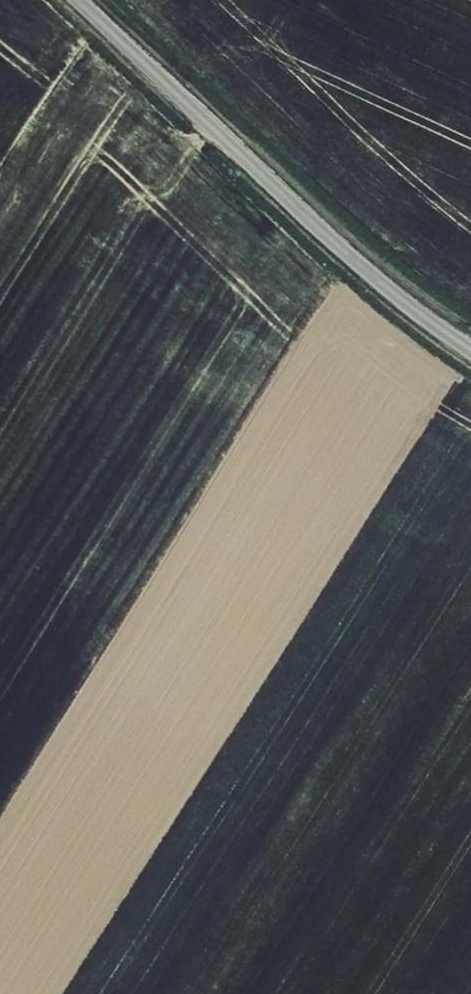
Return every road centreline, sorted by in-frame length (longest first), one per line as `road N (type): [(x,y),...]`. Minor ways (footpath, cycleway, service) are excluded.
road 1 (tertiary): [(78,0),(359,264),(470,351)]

